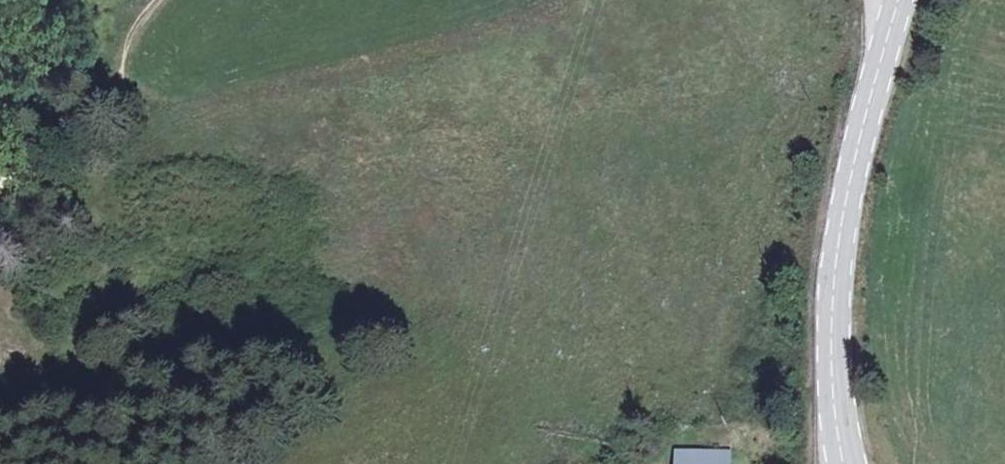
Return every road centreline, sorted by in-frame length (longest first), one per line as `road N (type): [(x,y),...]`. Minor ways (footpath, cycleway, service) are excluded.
road 1 (secondary): [(900,0),(838,259),(831,350),(844,463)]
road 2 (track): [(158,0),(127,50),(118,101),(0,190)]

